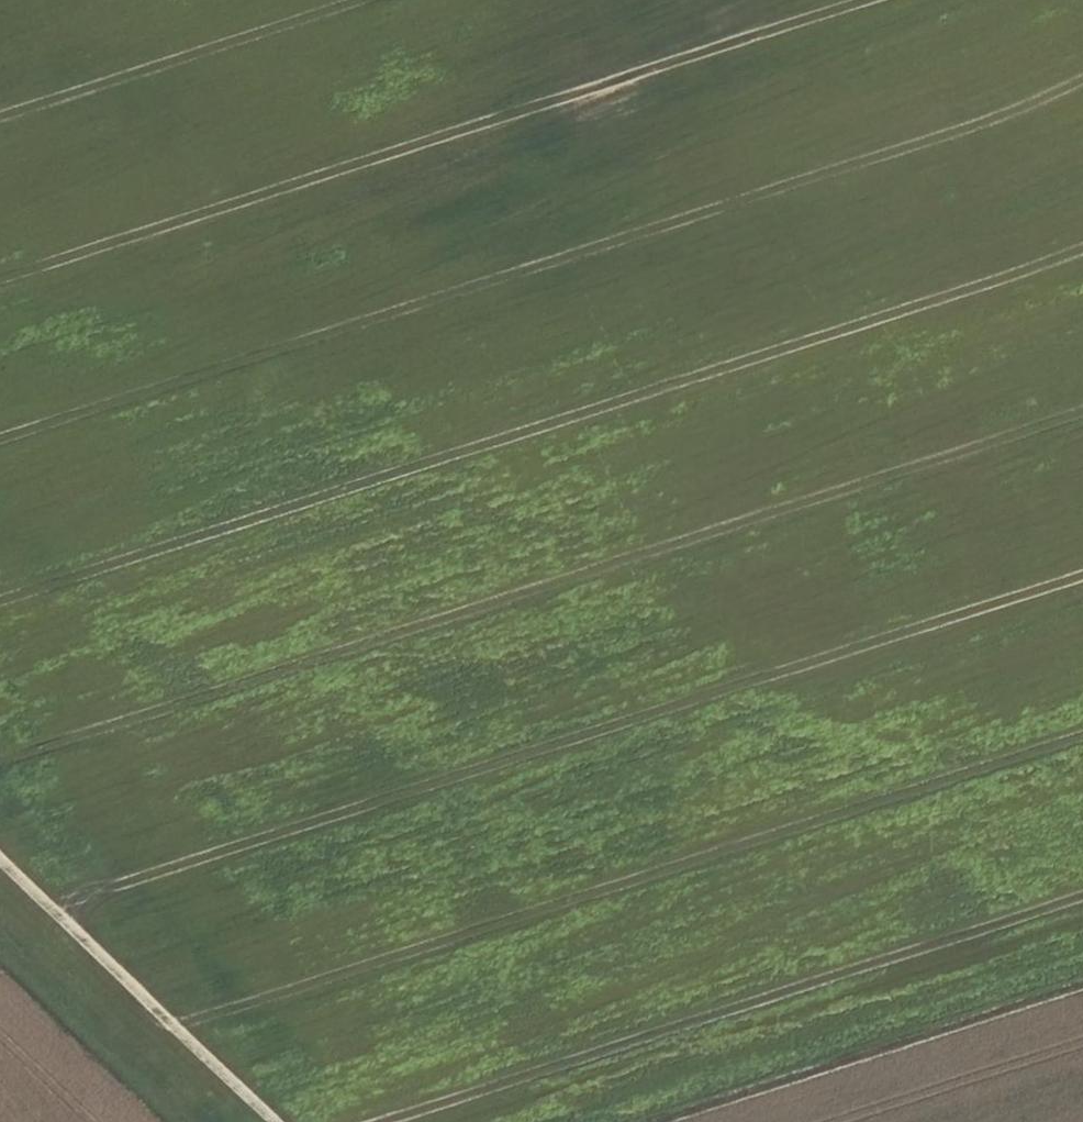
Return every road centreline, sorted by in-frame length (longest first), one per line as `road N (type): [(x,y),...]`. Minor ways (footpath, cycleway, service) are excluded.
road 1 (track): [(601,1121),(1082,964)]

